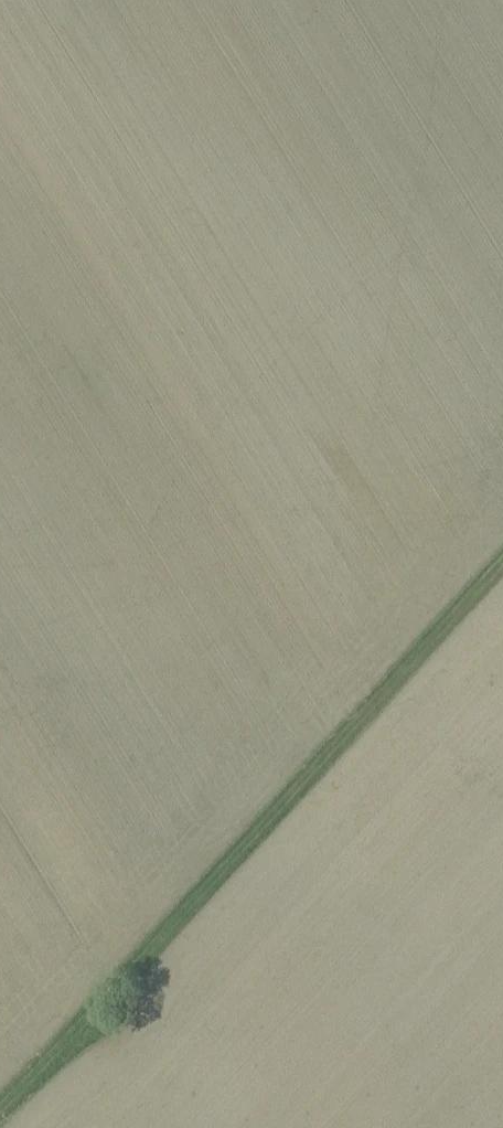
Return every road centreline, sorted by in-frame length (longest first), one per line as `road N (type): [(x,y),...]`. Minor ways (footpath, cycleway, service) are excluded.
road 1 (track): [(0,1110),(125,983),(502,564)]

